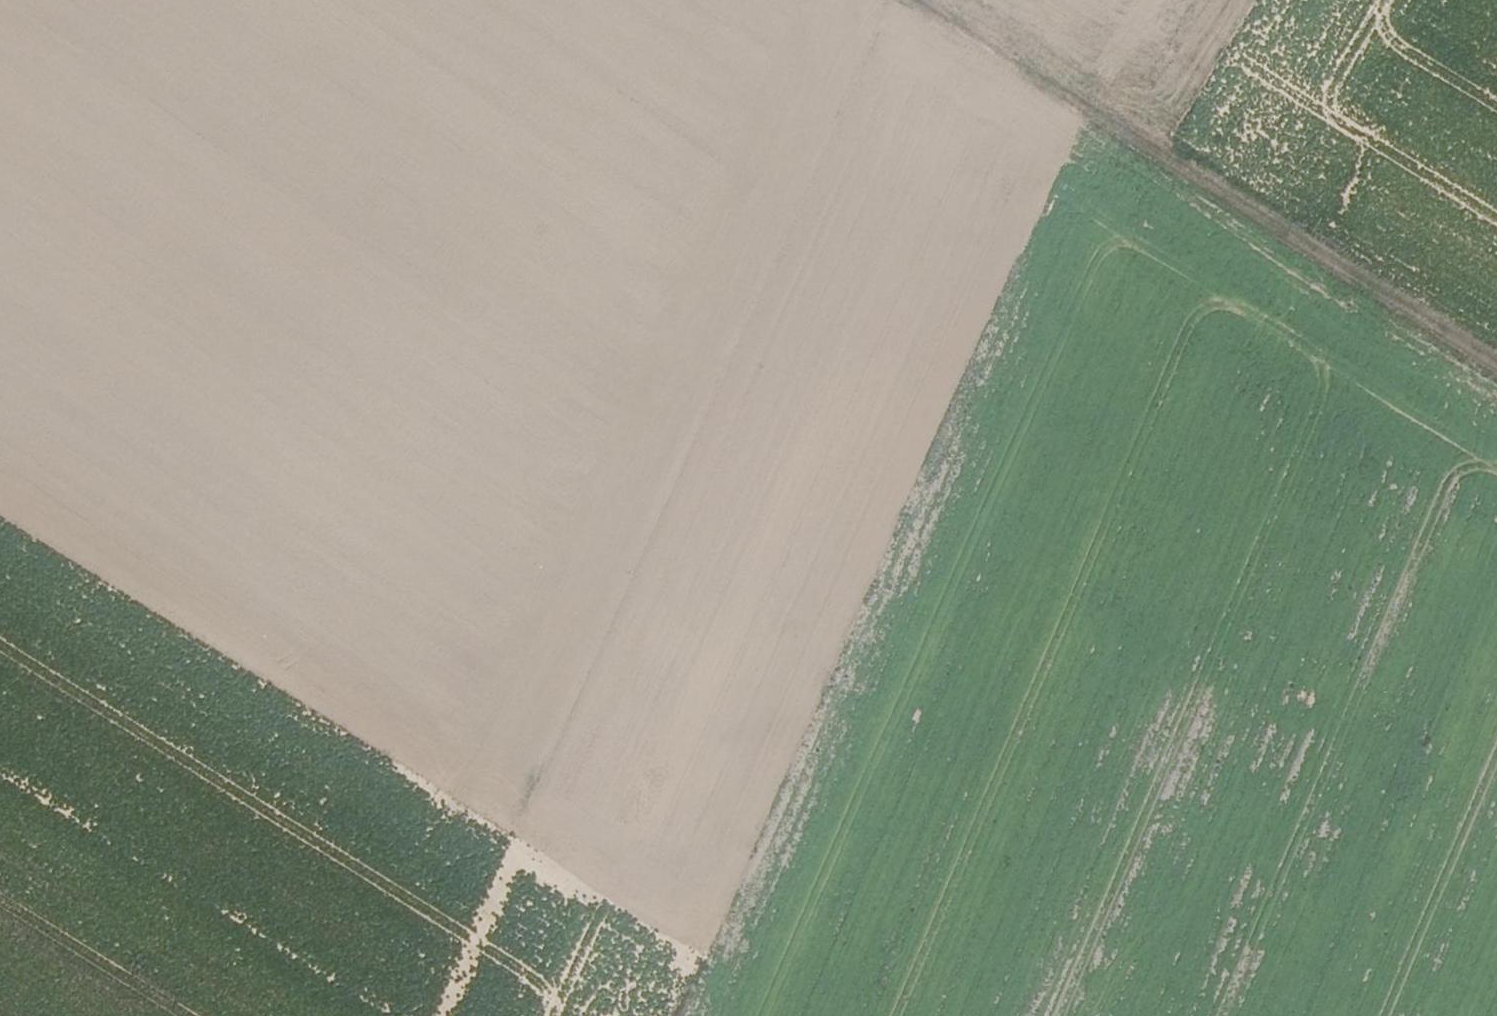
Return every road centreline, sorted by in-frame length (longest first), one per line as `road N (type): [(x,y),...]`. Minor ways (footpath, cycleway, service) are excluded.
road 1 (track): [(906,0),(1496,362)]

